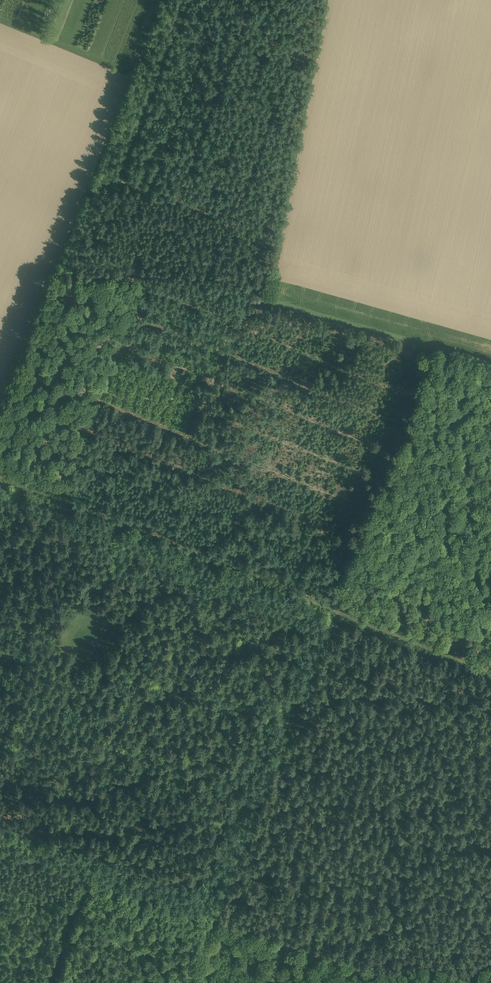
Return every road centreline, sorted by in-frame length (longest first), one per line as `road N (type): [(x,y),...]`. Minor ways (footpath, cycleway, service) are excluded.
road 1 (track): [(443,982),(0,854)]
road 2 (track): [(0,392),(161,0)]
road 3 (track): [(329,612),(184,982)]
road 4 (track): [(0,481),(329,612)]
road 5 (track): [(331,605),(427,371)]
road 6 (track): [(490,410),(268,497)]
road 7 (track): [(329,612),(490,676)]
road 8 (track): [(136,535),(0,580)]
road 9 (track): [(363,342),(427,371),(490,380)]

